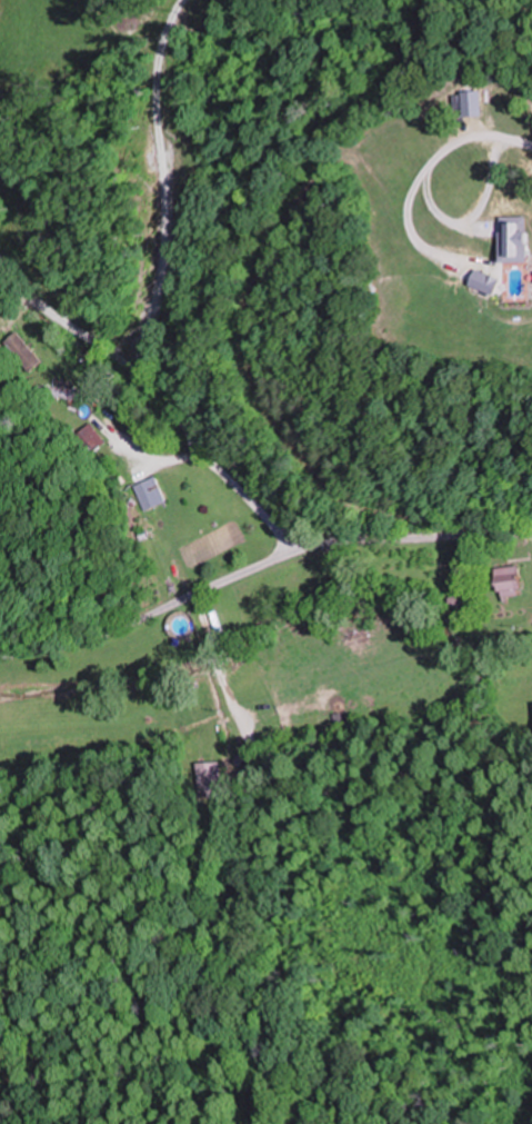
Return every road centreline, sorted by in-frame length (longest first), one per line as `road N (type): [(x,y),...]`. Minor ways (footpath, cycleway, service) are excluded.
road 1 (residential): [(0,653),(47,650),(122,628),(337,543),(531,534)]
road 2 (residential): [(300,551),(140,379),(39,306),(0,263)]

